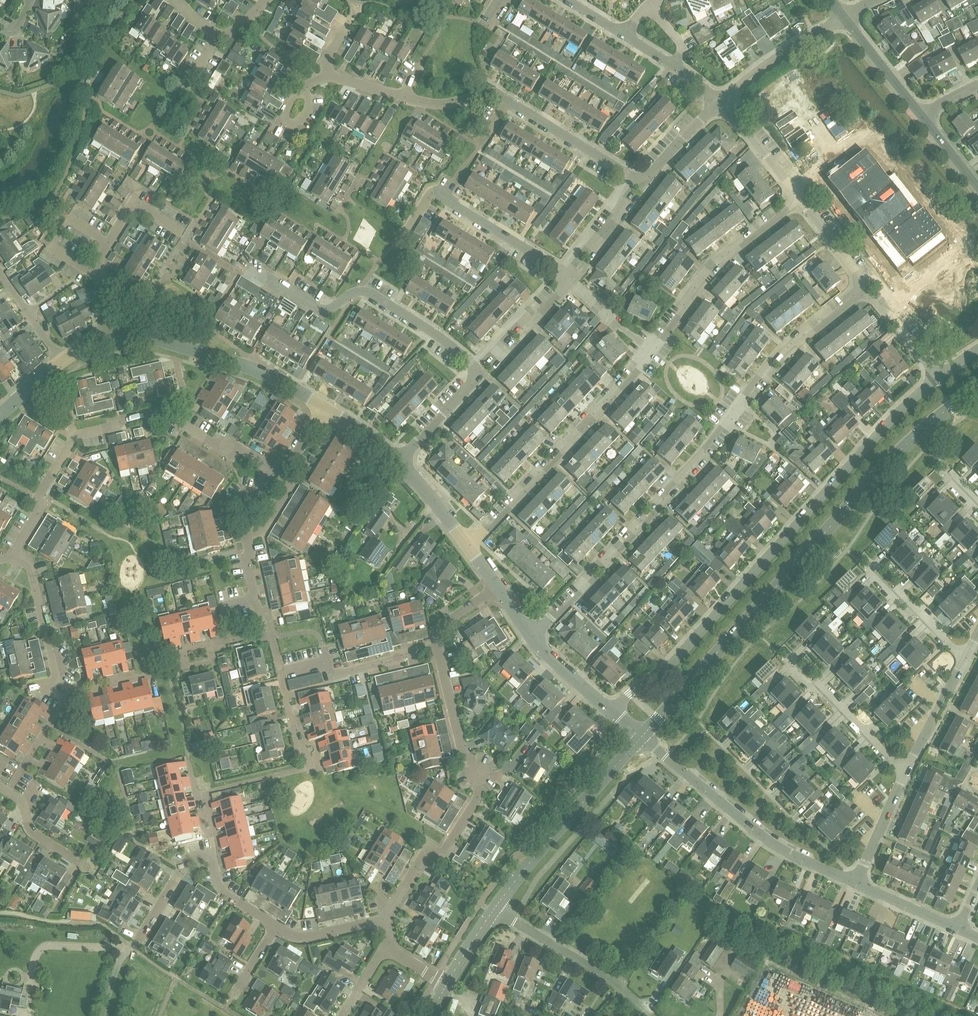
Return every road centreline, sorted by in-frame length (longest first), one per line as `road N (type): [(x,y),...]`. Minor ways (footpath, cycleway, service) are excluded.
road 1 (residential): [(532,637),(720,435),(781,349),(862,289),(795,189)]
road 2 (tertiary): [(642,739),(882,471),(977,387)]
road 3 (residential): [(612,714),(664,672),(937,377)]
road 4 (residential): [(519,491),(628,374),(720,254),(795,189)]
road 5 (residential): [(16,559),(48,482),(84,434),(159,414),(269,465)]
road 6 (residential): [(381,922),(431,849),(444,846),(473,808),(435,650)]
road 7 (residential): [(481,375),(378,297),(360,292),(326,311),(250,270)]
road 8 (residential): [(640,180),(488,91),(443,104),(402,97)]
road 9 (residential): [(856,883),(753,830),(642,739)]
road 10 (residential): [(327,407),(244,363),(171,341),(103,342)]
road 11 (residential): [(271,632),(211,645),(214,660),(74,691),(66,701)]
road 12 (tertiary): [(494,912),(642,739)]
road 13 (unclassified): [(651,1015),(613,981),(494,912)]
road 14 (residential): [(905,772),(781,655)]
road 15 (residential): [(66,701),(50,692),(58,680),(33,569),(16,559)]
road 16 (residential): [(572,277),(430,191)]
road 17 (residential): [(721,102),(843,18)]
road 18 (residential): [(963,657),(861,561)]
road 19 (residential): [(481,375),(572,277)]
road 20 (residential): [(905,772),(963,657)]
road 21 (residential): [(133,947),(176,872),(213,854)]
road 22 (residential): [(919,113),(843,18)]
road 23 (residential): [(856,883),(905,772)]

